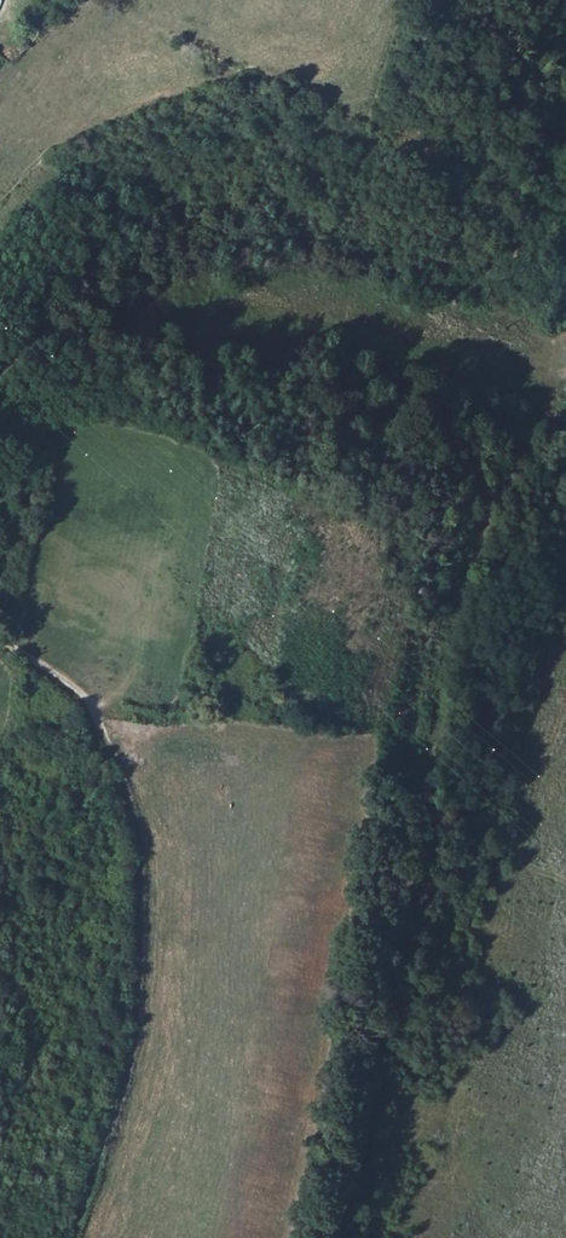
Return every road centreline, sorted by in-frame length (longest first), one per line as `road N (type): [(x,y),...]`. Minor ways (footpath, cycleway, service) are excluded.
road 1 (track): [(565,153),(543,210),(486,271),(453,280),(416,276),(312,232),(168,241),(49,311),(0,363)]

